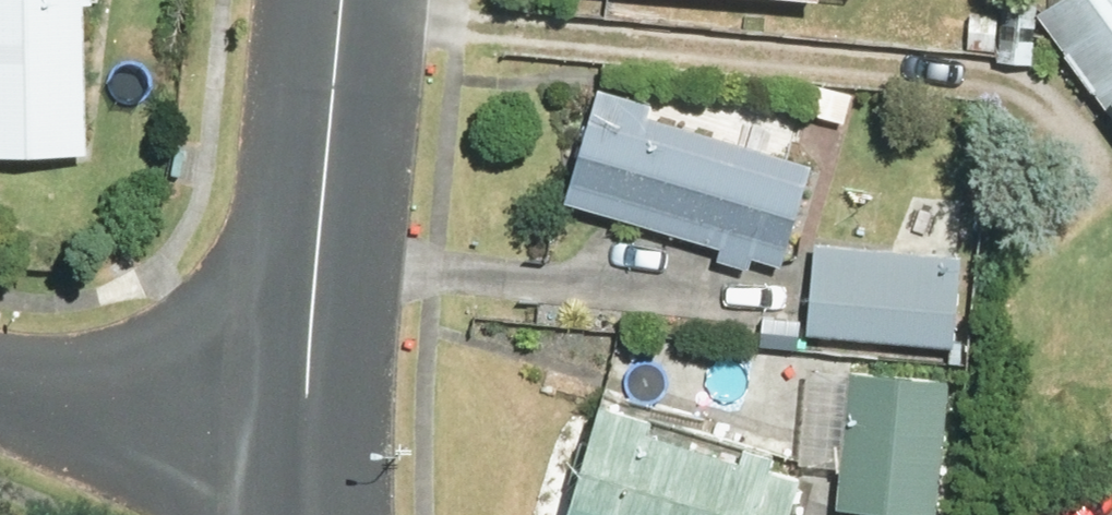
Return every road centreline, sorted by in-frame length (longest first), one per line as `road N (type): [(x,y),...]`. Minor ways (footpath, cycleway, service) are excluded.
road 1 (tertiary): [(346,0),(306,417)]
road 2 (residential): [(0,374),(98,409),(306,417)]

